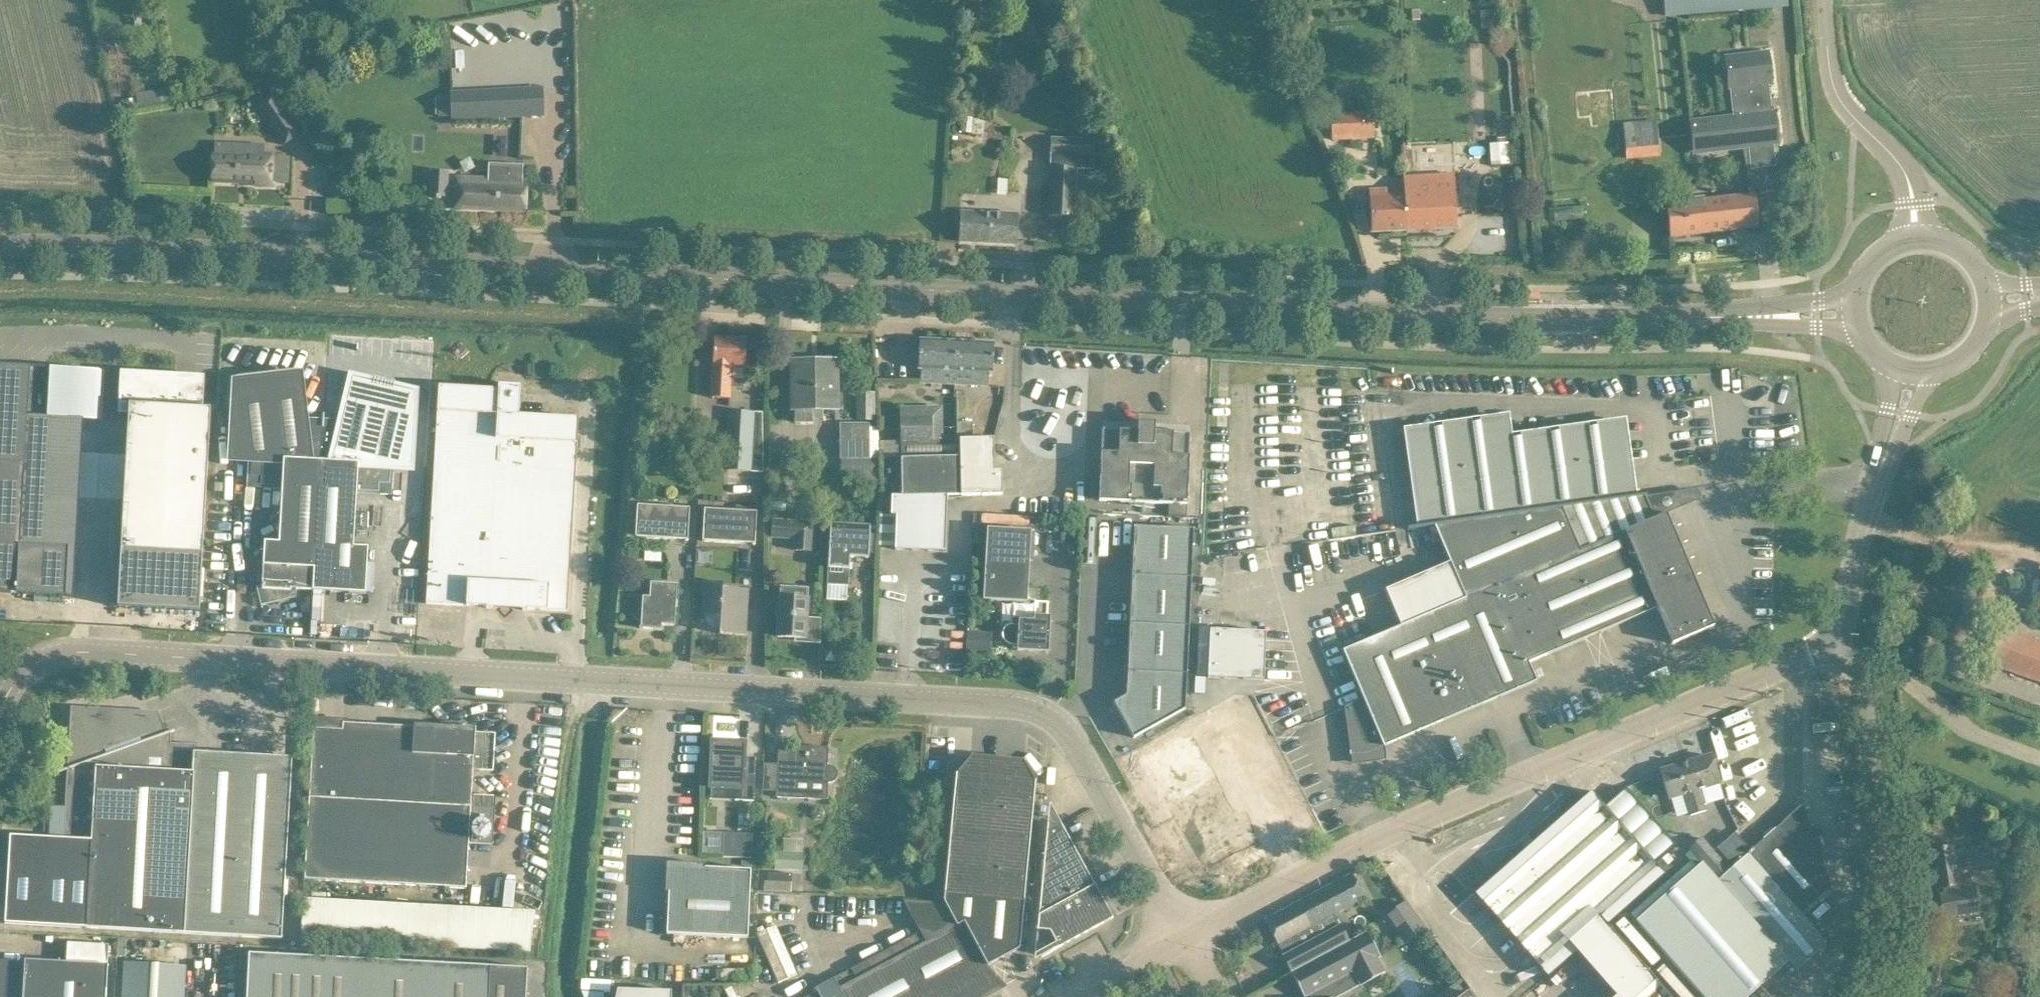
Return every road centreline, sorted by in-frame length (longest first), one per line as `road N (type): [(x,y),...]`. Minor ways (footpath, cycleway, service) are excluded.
road 1 (secondary): [(0,250),(127,250),(1380,317),(1759,316)]
road 2 (unclassified): [(1190,939),(1078,742),(1042,711),(1010,702),(67,650),(15,679),(0,711)]
road 3 (unclassified): [(1190,939),(1387,830),(1834,645)]
road 4 (unclassified): [(1865,996),(1885,880),(1863,691),(1834,645)]
road 5 (unclassified): [(1904,168),(1836,94),(1823,0)]
road 6 (unclassified): [(1834,645),(1884,461)]
road 7 (unclassified): [(1082,996),(1190,939)]

